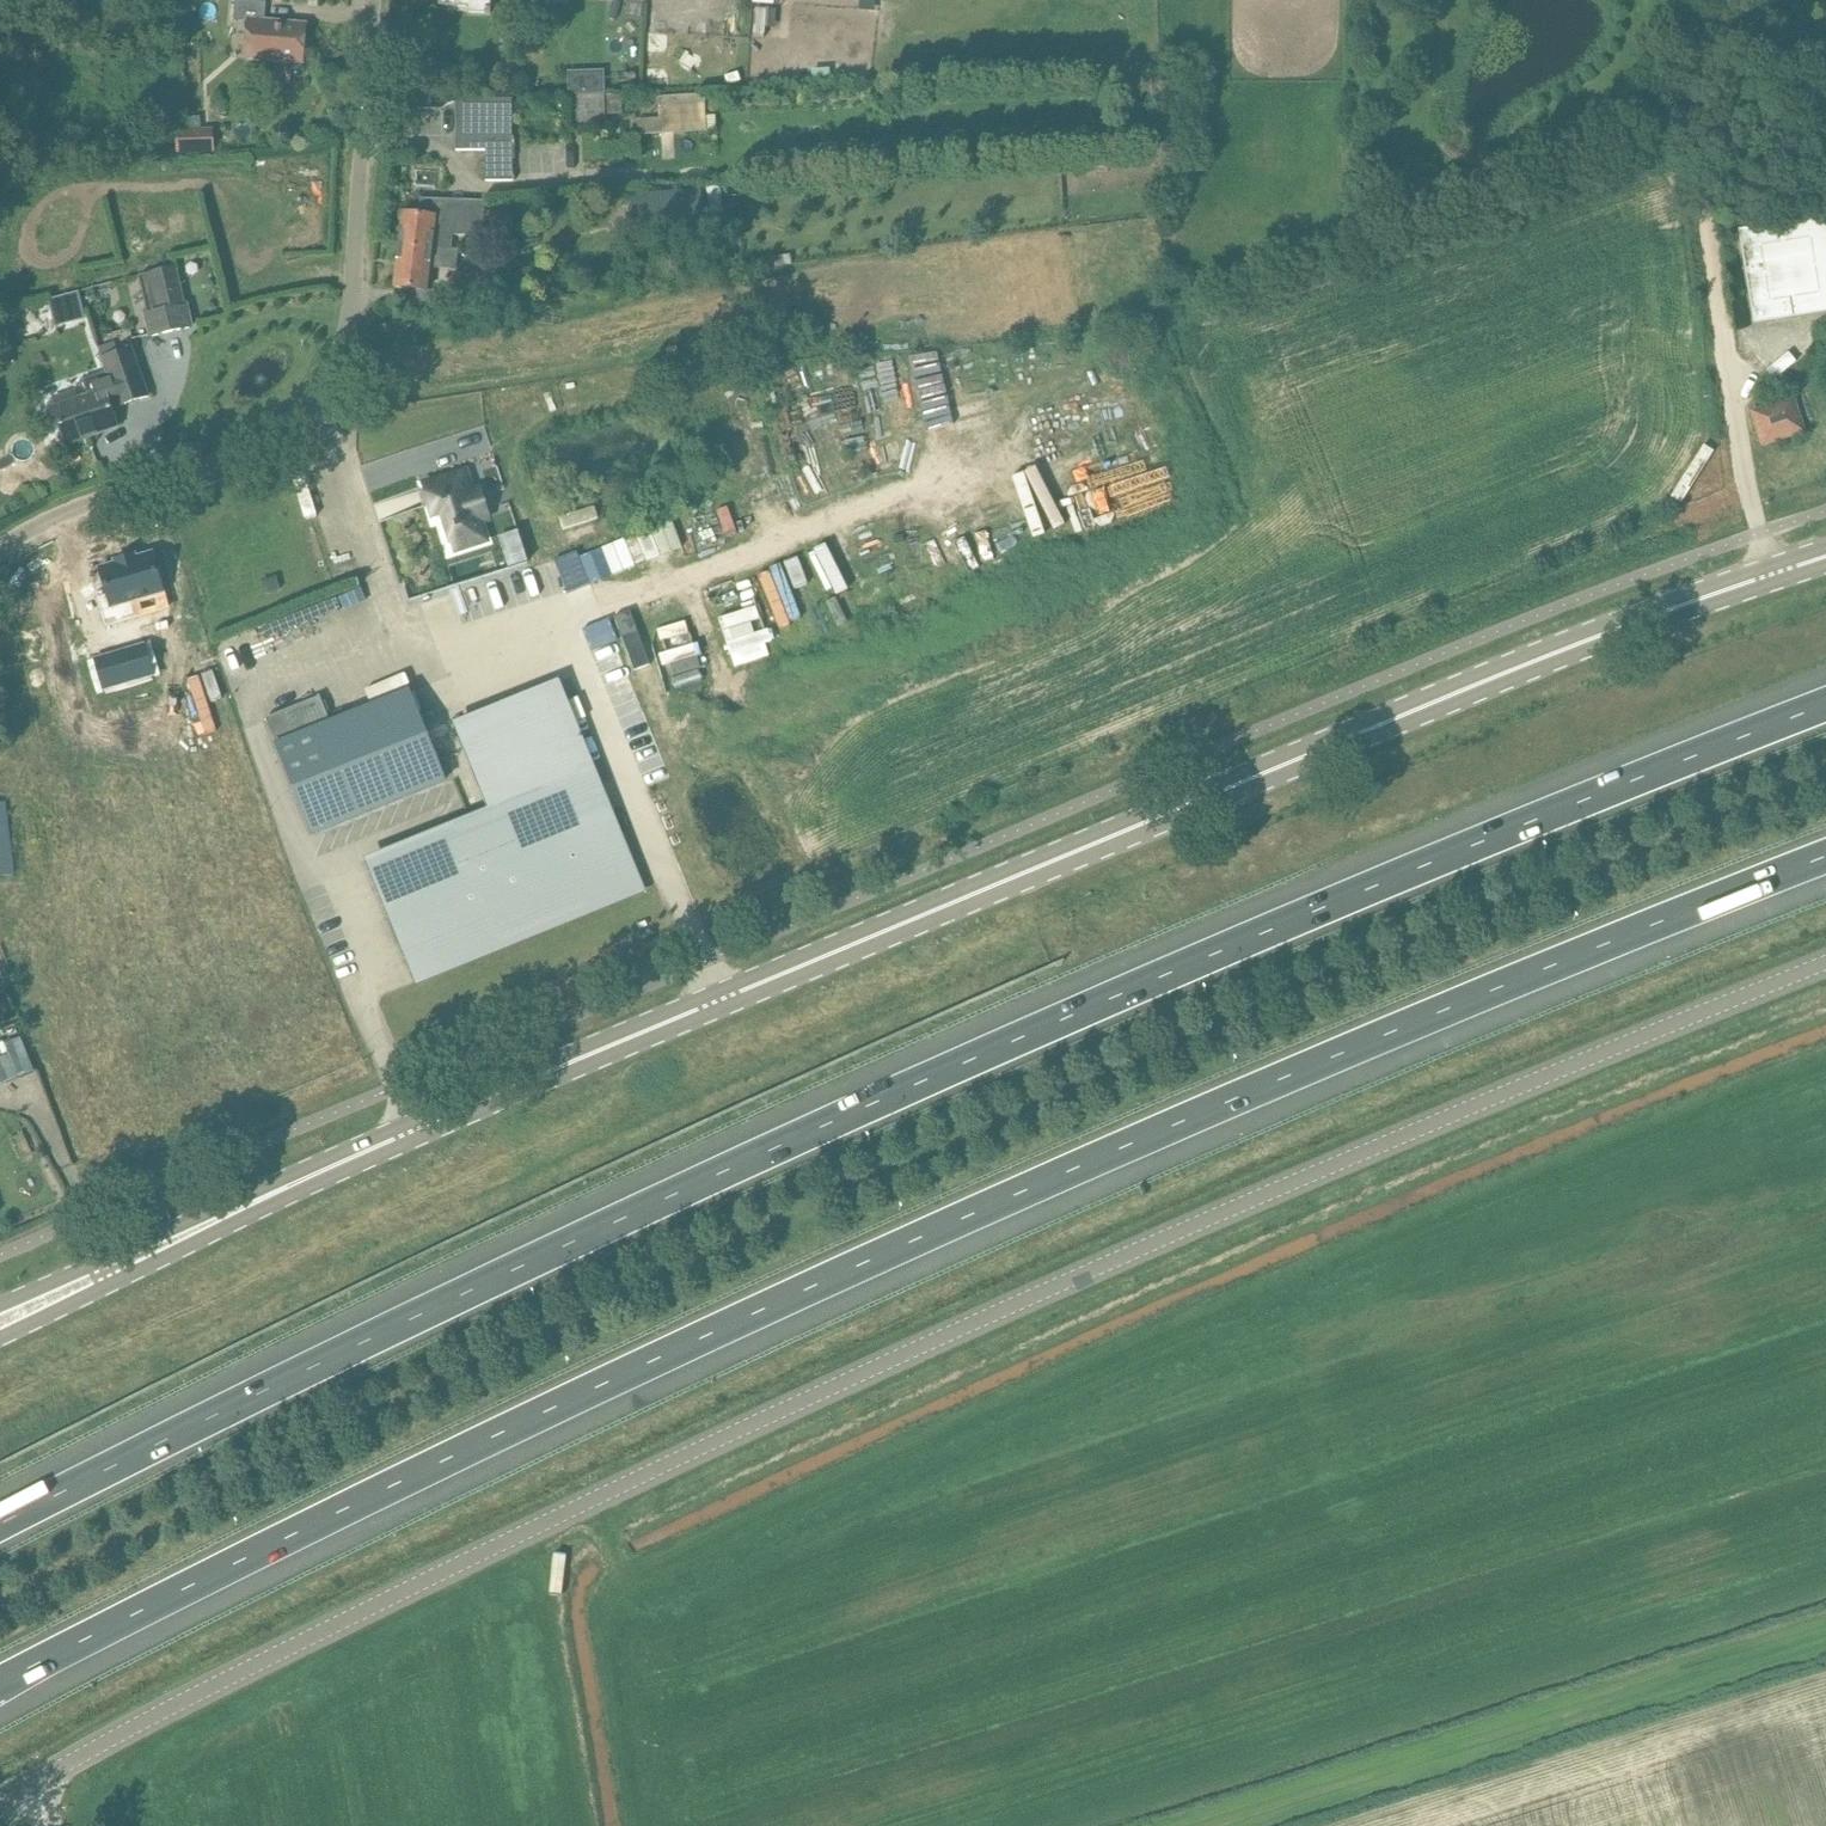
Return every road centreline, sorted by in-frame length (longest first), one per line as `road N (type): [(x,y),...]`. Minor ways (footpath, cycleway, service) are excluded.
road 1 (motorway): [(0,1682),(720,1327),(1516,979),(1825,856)]
road 2 (motorway): [(1825,703),(1459,850),(667,1197),(0,1524)]
road 3 (unclassified): [(30,1781),(854,1376),(1212,1217),(1825,962)]
road 4 (tertiary): [(0,1317),(917,918),(1535,665),(1768,581)]
road 5 (residential): [(0,550),(68,512),(271,436),(309,403),(335,366),(353,292),(372,0)]
road 6 (track): [(1729,358),(1697,155),(1714,89),(1780,0)]
road 7 (unclassified): [(1768,581),(1729,358)]

